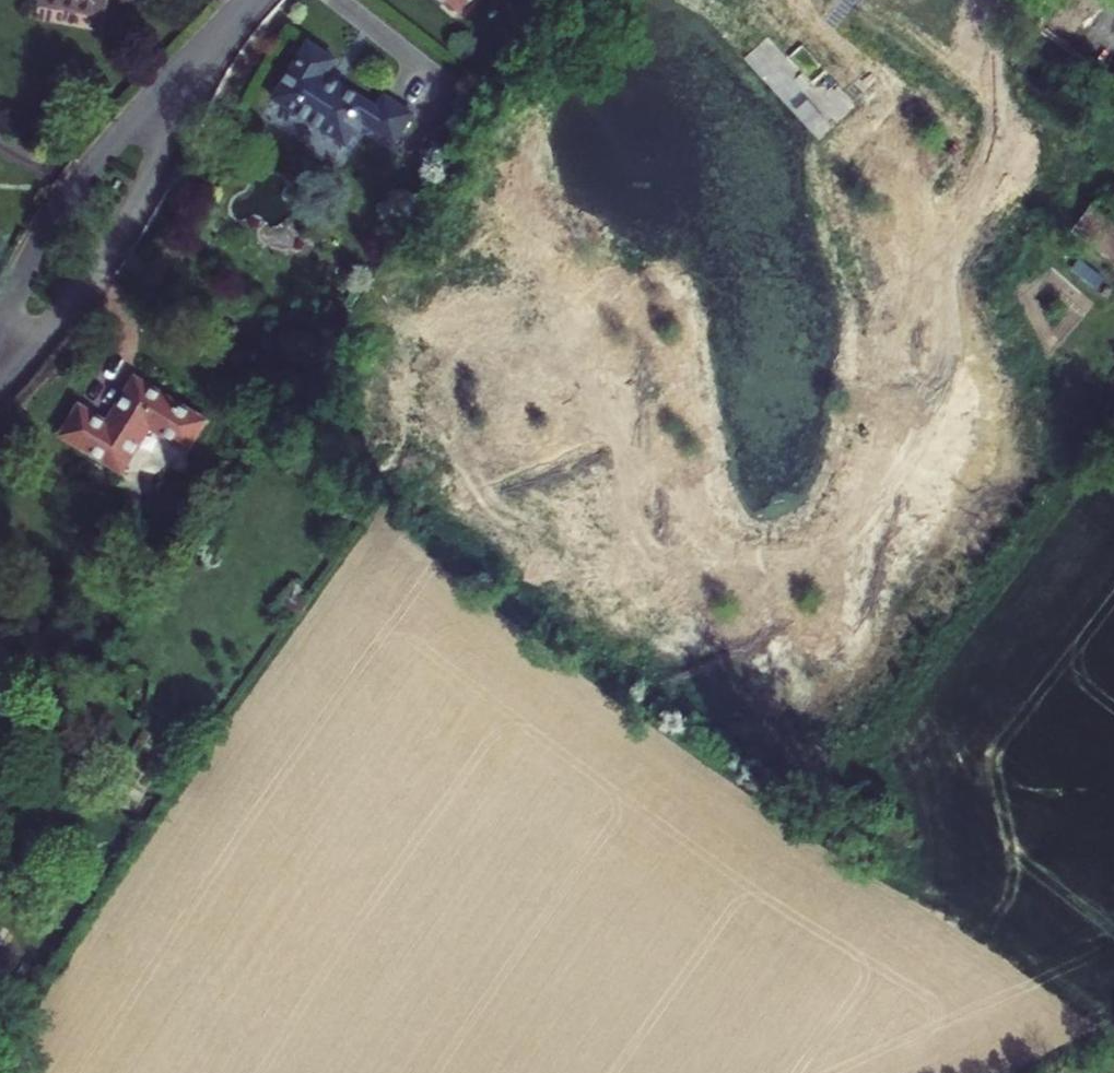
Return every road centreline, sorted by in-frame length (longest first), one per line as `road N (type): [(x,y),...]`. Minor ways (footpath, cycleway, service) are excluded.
road 1 (residential): [(198,66),(171,153),(99,279),(0,385)]
road 2 (residential): [(0,337),(22,285),(124,138),(198,66)]

